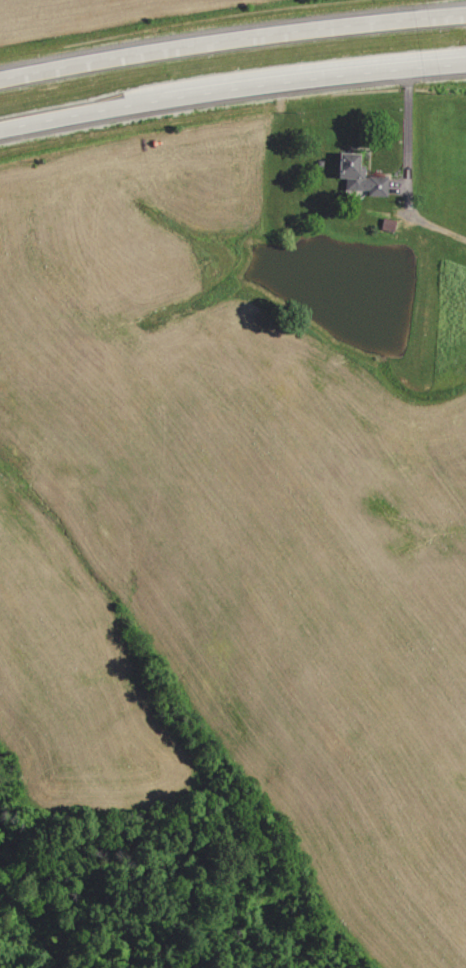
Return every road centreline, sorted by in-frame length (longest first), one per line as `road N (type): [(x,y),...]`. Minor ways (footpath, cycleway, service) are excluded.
road 1 (primary): [(465,12),(182,42),(0,75)]
road 2 (primary): [(152,101),(465,60)]
road 3 (primary): [(0,130),(152,101)]

